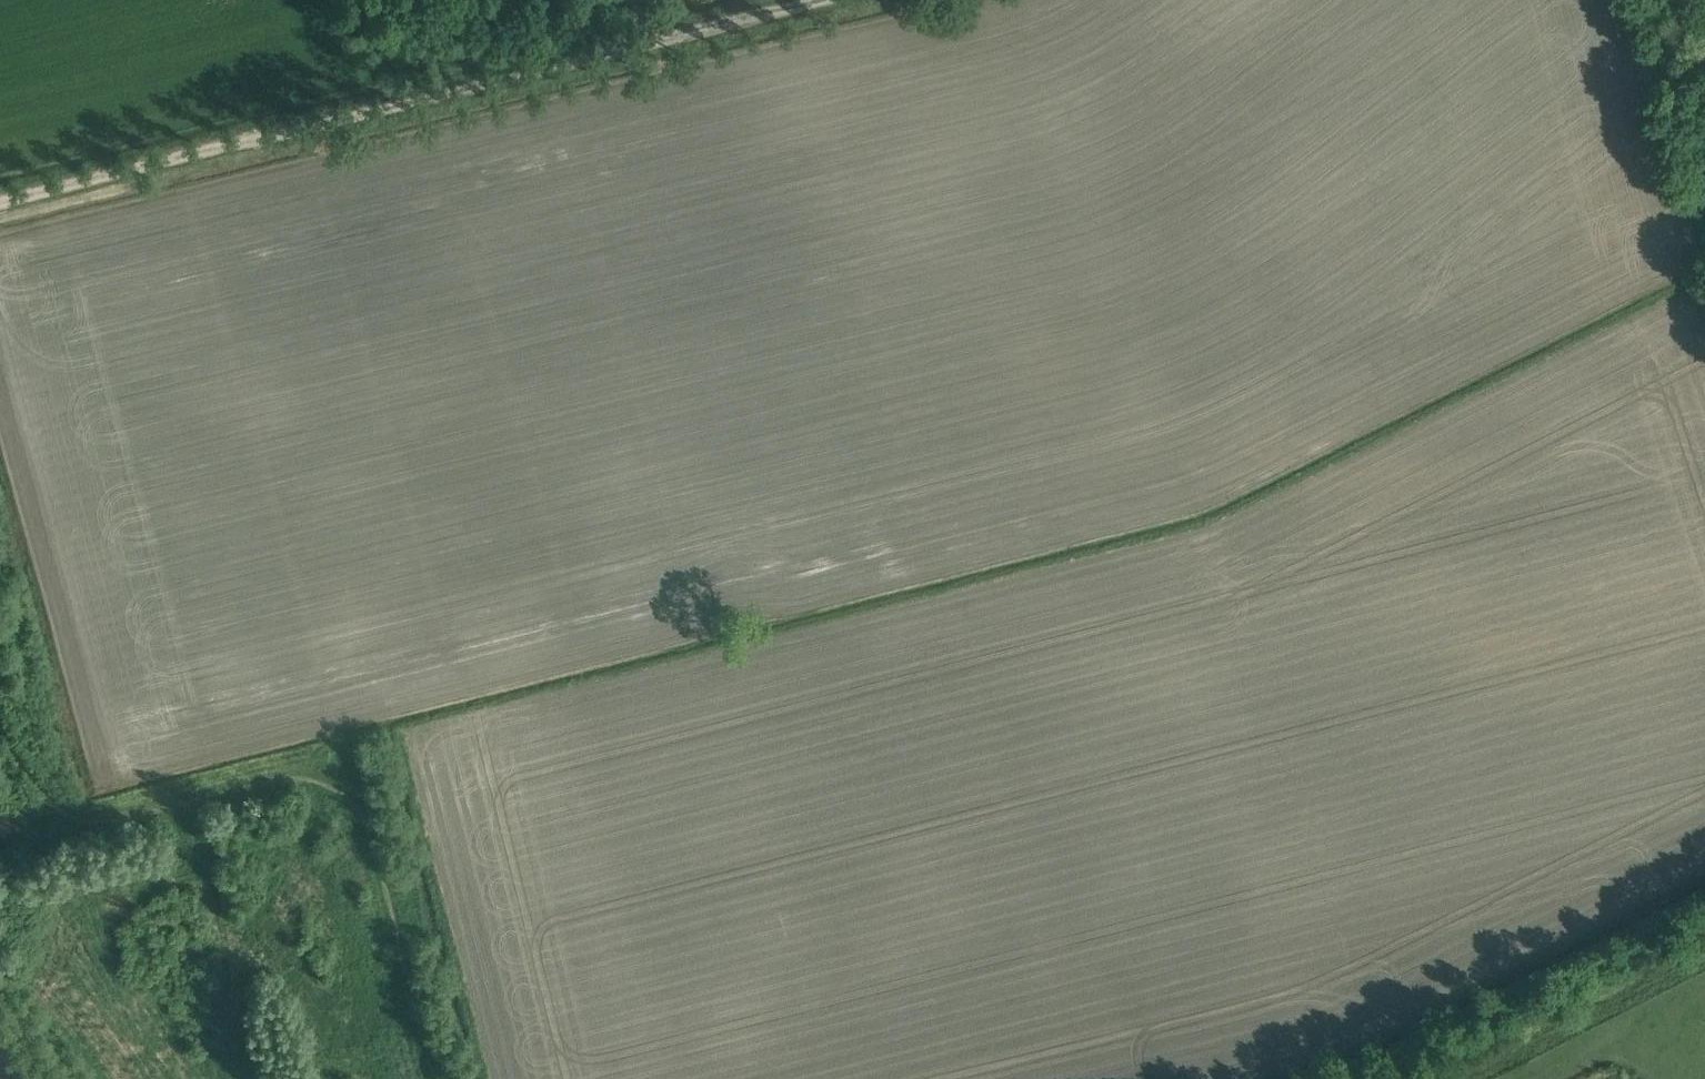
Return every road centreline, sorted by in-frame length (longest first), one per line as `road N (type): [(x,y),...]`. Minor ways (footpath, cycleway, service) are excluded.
road 1 (track): [(0,198),(813,0)]

